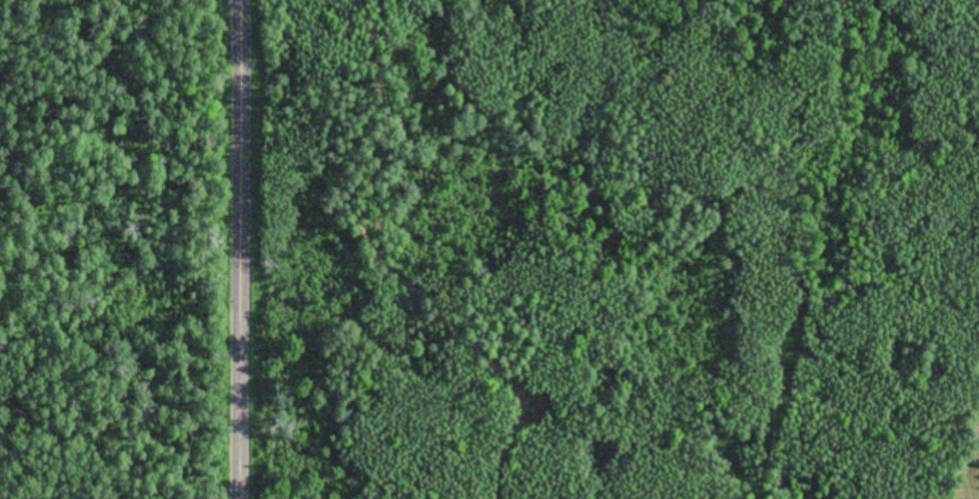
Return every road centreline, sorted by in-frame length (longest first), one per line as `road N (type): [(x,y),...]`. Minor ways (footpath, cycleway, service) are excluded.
road 1 (secondary): [(246,0),(240,498)]

